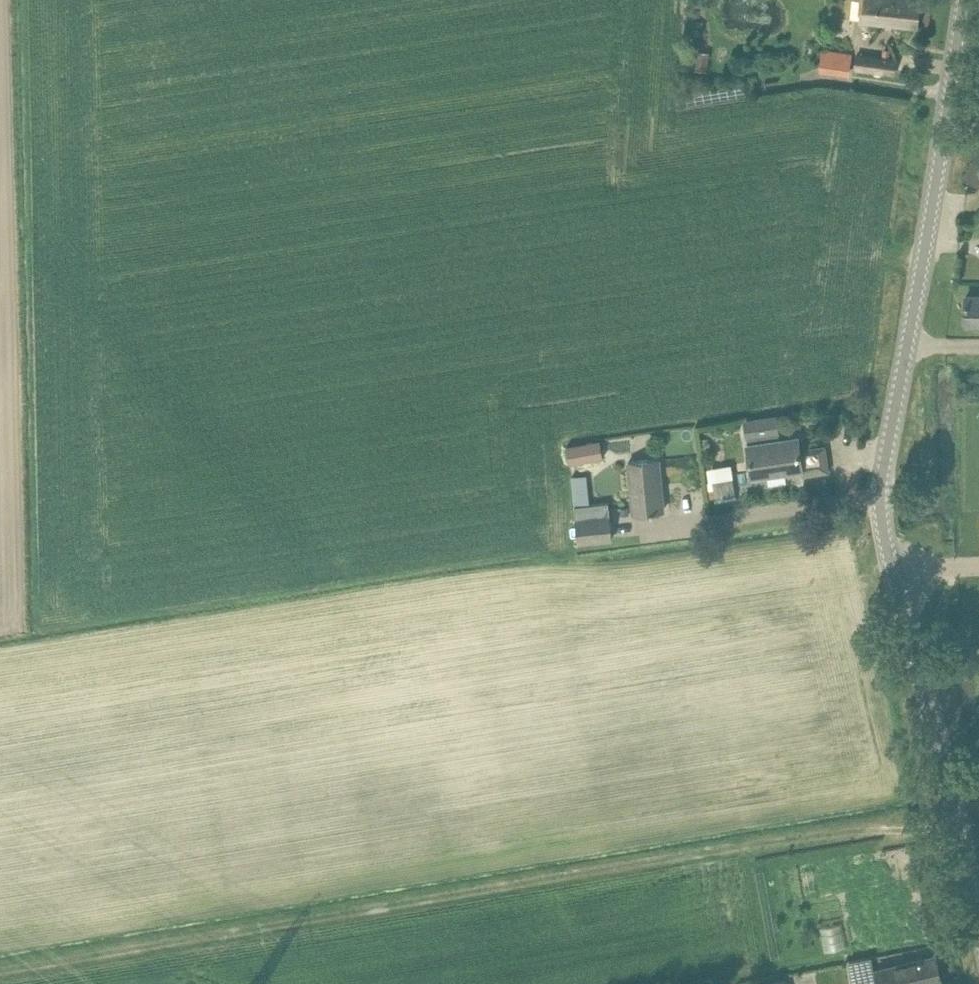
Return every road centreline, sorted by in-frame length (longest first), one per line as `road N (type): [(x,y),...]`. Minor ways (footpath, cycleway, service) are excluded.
road 1 (tertiary): [(978,921),(882,498),(962,0)]

